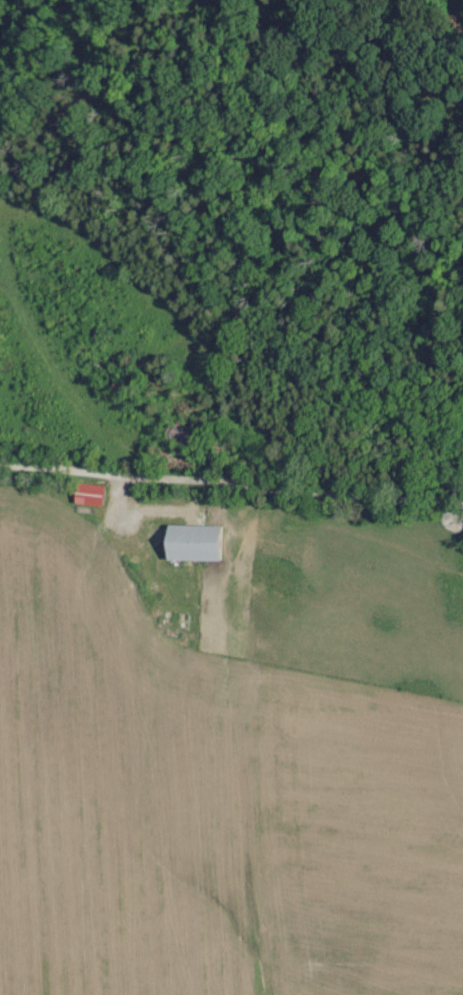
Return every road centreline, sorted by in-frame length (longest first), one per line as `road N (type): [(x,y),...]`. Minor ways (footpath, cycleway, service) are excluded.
road 1 (residential): [(0,465),(108,484),(462,517)]

